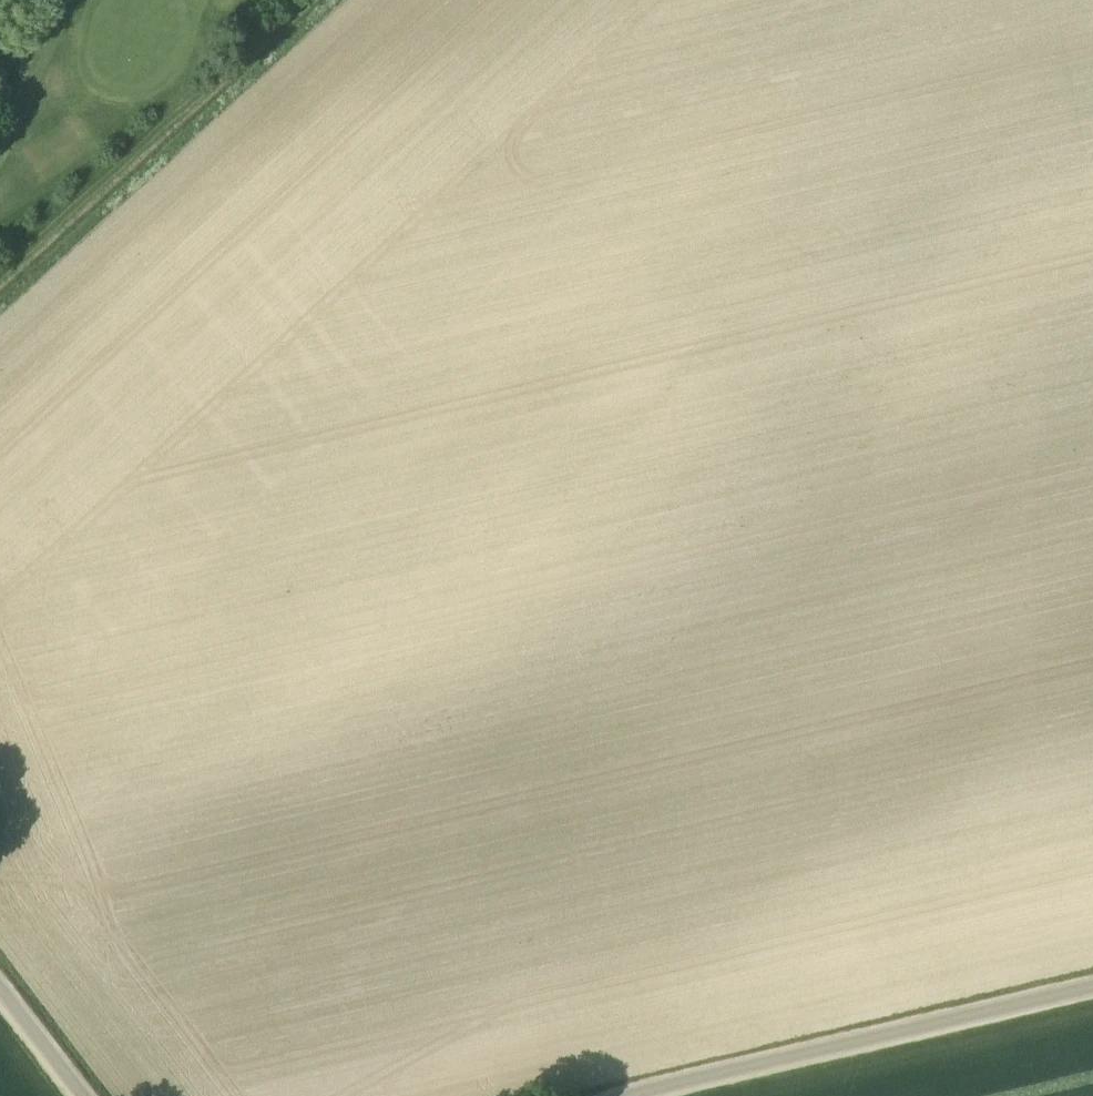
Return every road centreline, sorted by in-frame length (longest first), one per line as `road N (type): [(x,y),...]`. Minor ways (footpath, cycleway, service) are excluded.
road 1 (unclassified): [(1092,987),(624,1095)]
road 2 (unclassified): [(80,1095),(0,994)]

